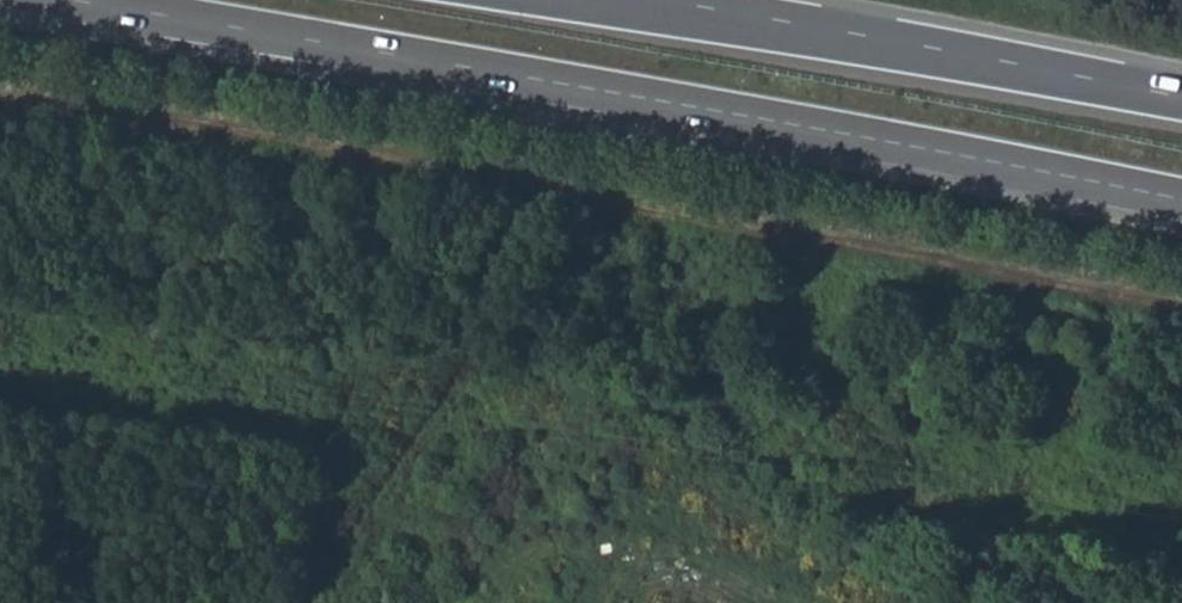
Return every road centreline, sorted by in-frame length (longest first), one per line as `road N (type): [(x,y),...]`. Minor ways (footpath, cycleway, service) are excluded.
road 1 (unclassified): [(1181,310),(0,96)]
road 2 (trunk): [(74,0),(1181,199)]
road 3 (trunk): [(1181,97),(641,0)]

